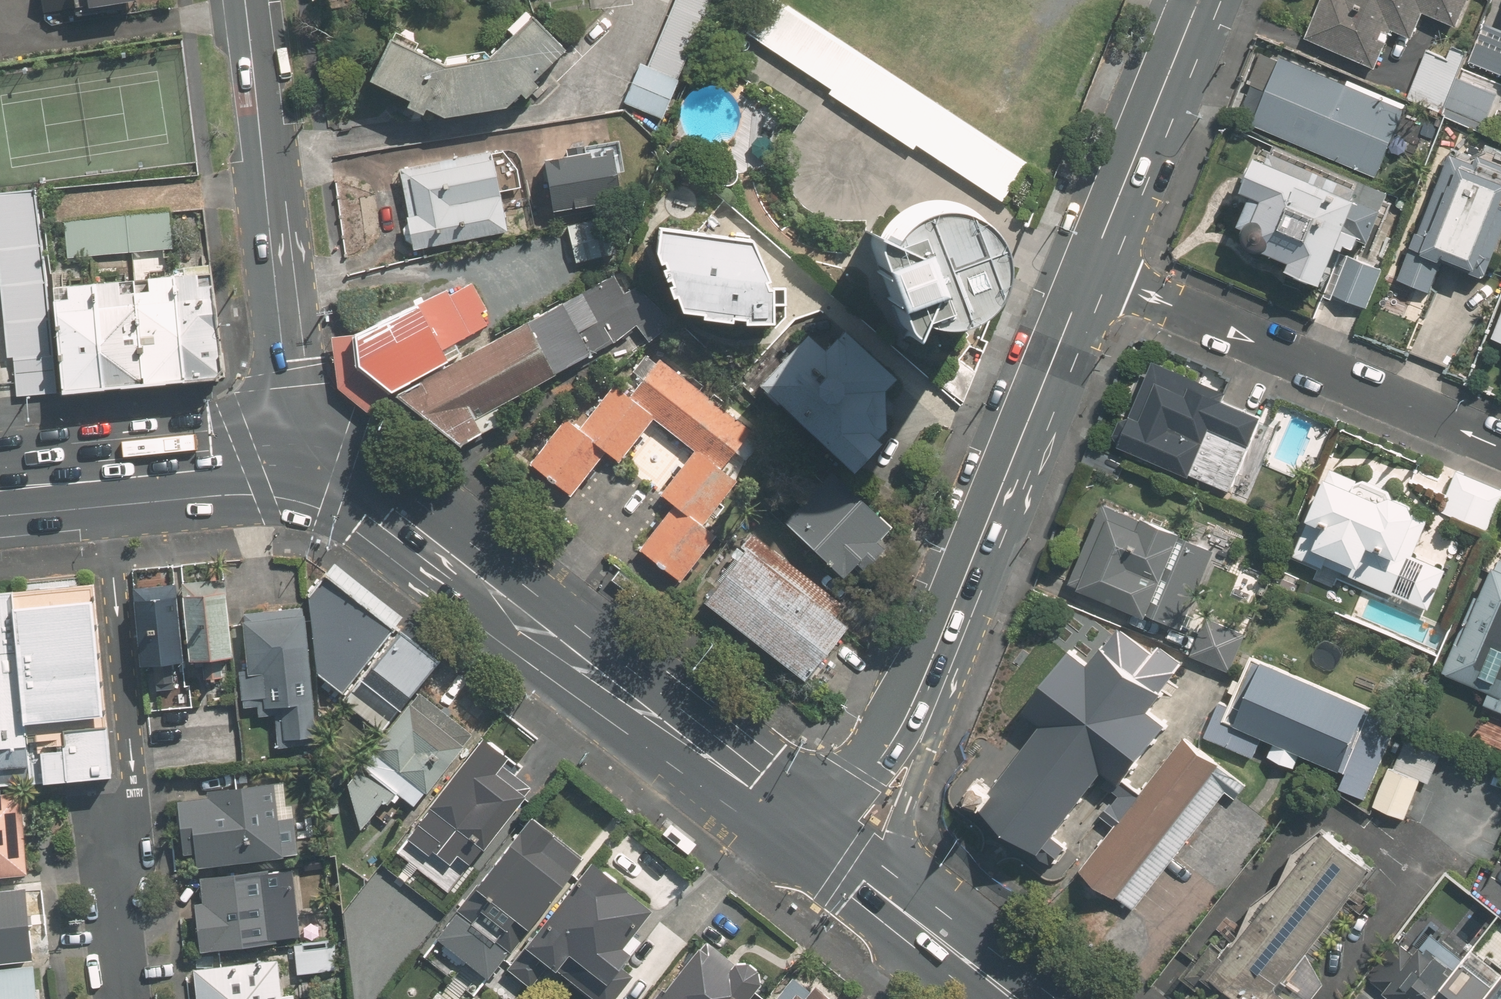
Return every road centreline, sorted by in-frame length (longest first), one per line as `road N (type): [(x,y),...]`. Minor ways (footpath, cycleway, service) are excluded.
road 1 (secondary): [(292,466),(338,476),(380,499),(807,838)]
road 2 (residential): [(102,481),(132,768),(110,839),(124,998)]
road 3 (secondary): [(241,0),(292,466)]
road 4 (residential): [(1500,451),(1083,274)]
road 5 (secondary): [(1083,274),(932,669)]
road 6 (secondary): [(1195,0),(1083,274)]
road 7 (secondary): [(932,669),(904,834),(926,929)]
road 8 (secondary): [(932,669),(877,760),(807,838)]
road 9 (secondary): [(102,481),(292,466)]
road 10 (secondary): [(807,838),(926,929)]

